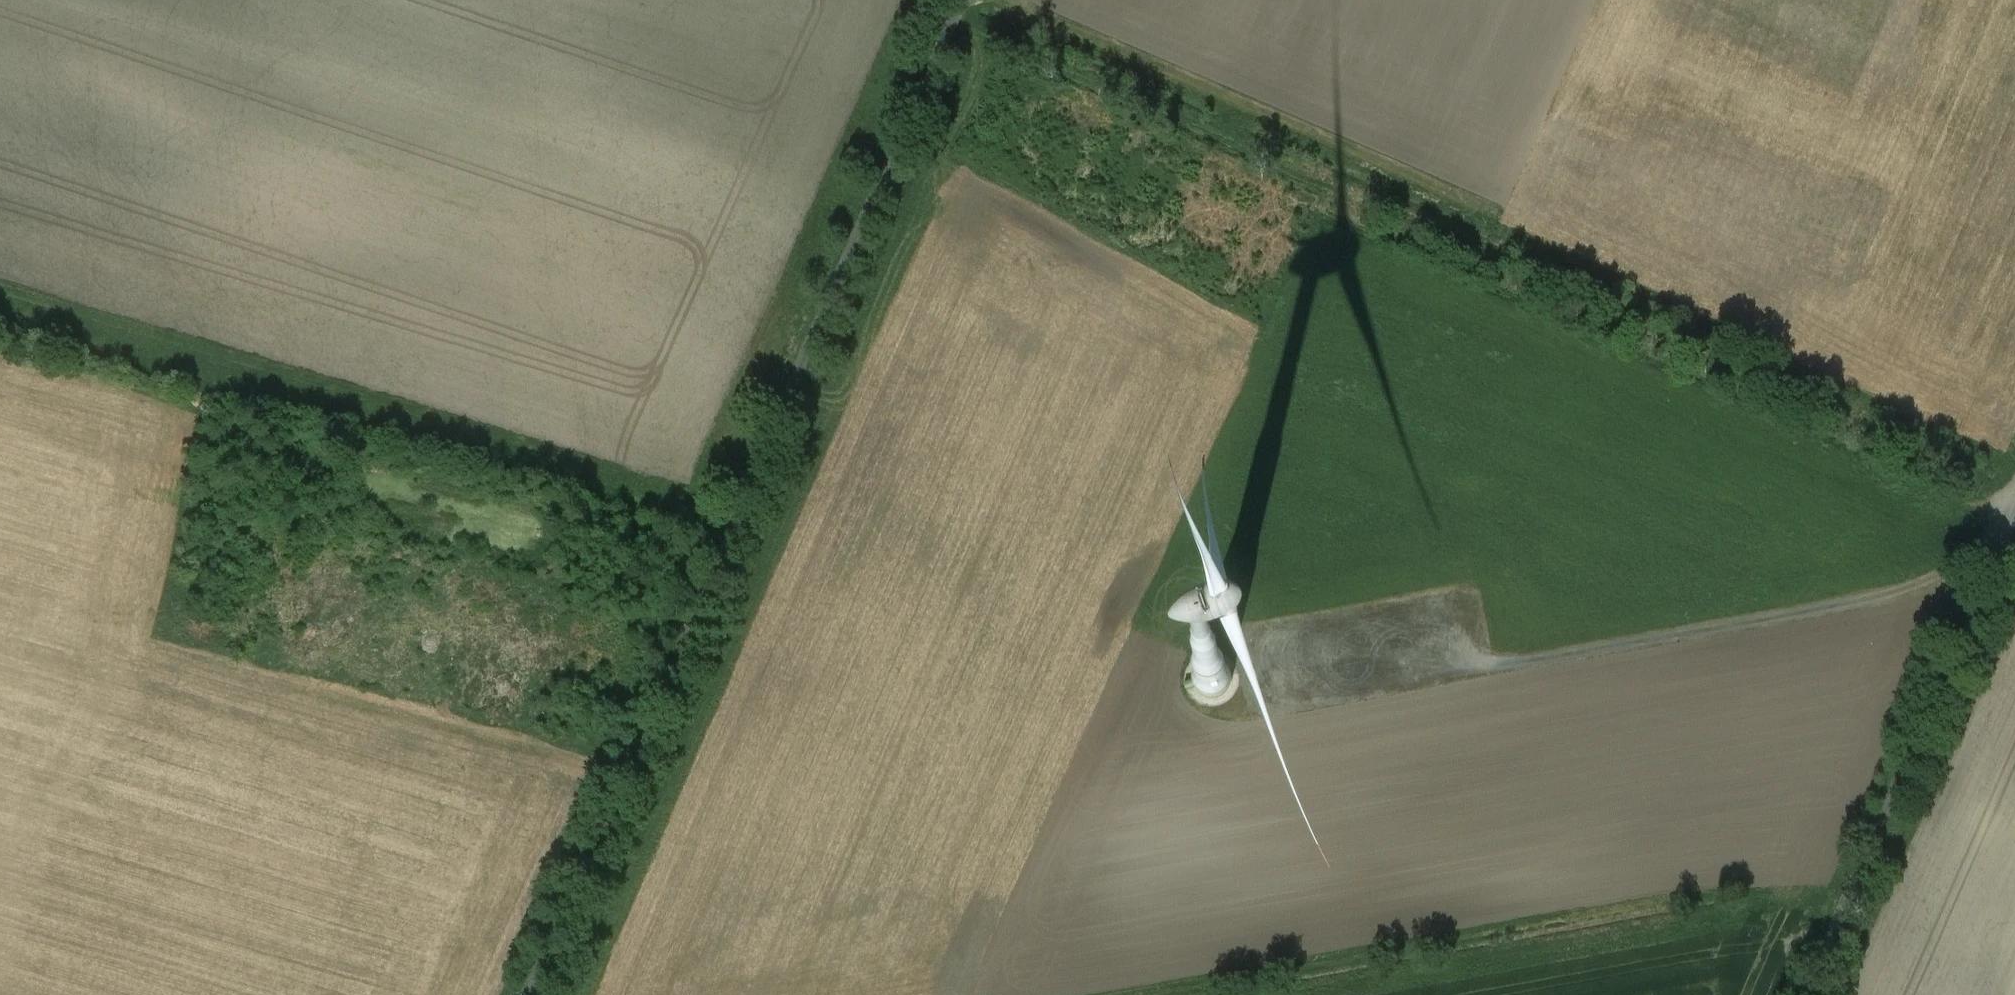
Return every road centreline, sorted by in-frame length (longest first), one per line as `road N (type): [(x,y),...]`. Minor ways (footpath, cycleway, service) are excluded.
road 1 (unclassified): [(963,0),(531,994)]
road 2 (track): [(1991,575),(1257,710)]
road 3 (unclassified): [(2014,520),(1808,994)]

